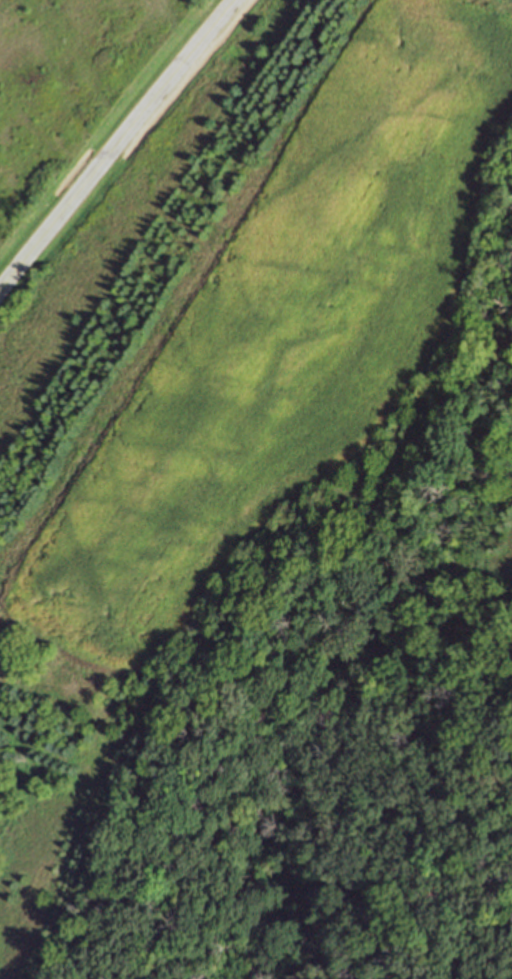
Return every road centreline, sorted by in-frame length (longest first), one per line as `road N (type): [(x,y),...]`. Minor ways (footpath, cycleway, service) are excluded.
road 1 (secondary): [(0,290),(231,0)]

